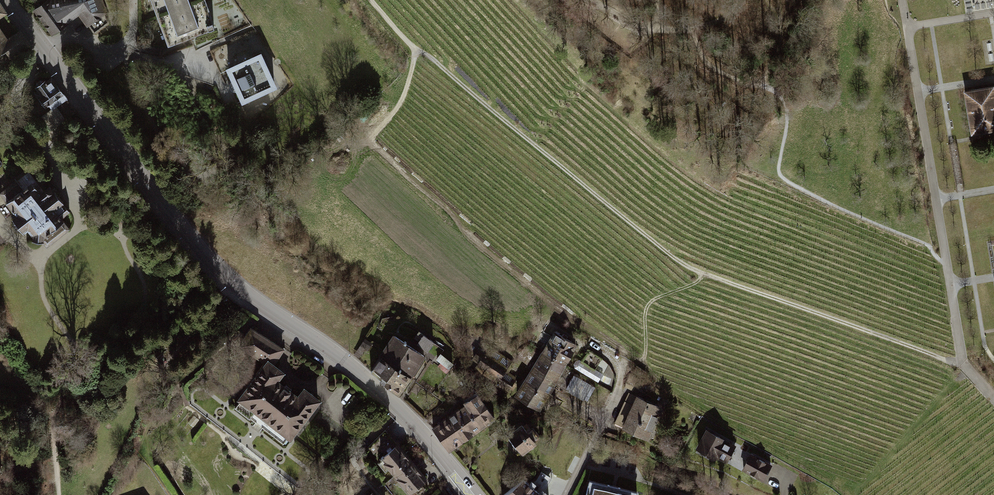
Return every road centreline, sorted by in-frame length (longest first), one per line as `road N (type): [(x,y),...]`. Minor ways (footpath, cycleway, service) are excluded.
road 1 (track): [(857,494),(964,366),(686,266),(426,53),(415,53),(371,0)]
road 2 (tertiary): [(7,0),(233,284),(362,374),(474,494)]
road 3 (track): [(642,366),(647,303),(703,273)]

